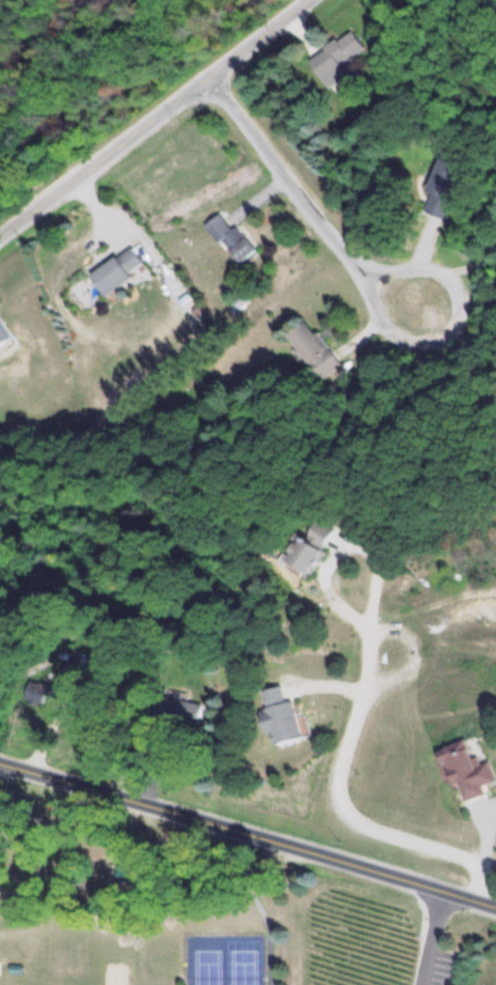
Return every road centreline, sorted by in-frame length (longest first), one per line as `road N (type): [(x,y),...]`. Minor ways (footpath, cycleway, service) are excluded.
road 1 (residential): [(207,73),(369,275),(400,341),(440,338),(460,314),(459,293),(436,269),(369,275)]
road 2 (residential): [(495,907),(0,759)]
road 3 (tertiary): [(0,235),(304,0)]

